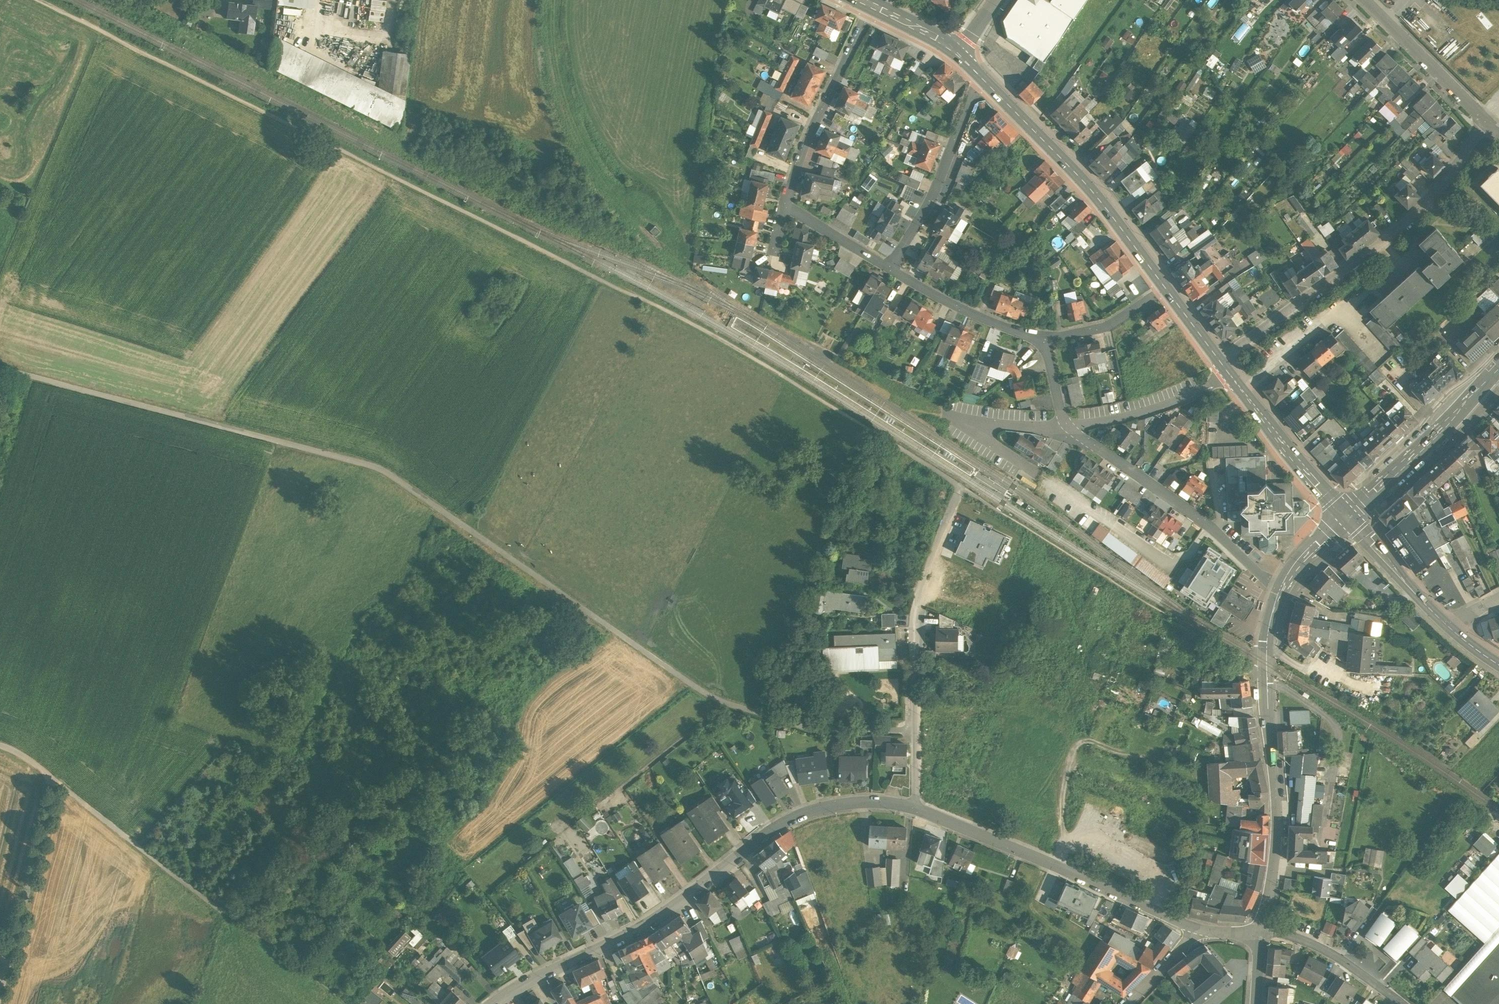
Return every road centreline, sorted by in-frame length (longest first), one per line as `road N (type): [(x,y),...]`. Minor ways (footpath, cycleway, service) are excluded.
road 1 (track): [(38,0),(719,338),(960,486)]
road 2 (track): [(0,368),(374,466),(722,704),(819,731),(914,730)]
road 3 (residential): [(916,807),(849,803),(795,817),(630,935),(494,1003)]
road 4 (track): [(0,749),(26,759),(347,1003)]
road 5 (residential): [(1043,337),(1066,426),(1208,525),(1281,593)]
road 6 (residential): [(1220,360),(1393,231),(1485,126)]
road 7 (residential): [(1281,593),(1267,640),(1277,801),(1260,934)]
road 8 (residential): [(916,807),(911,626),(960,486)]
road 9 (residential): [(1202,932),(916,807)]
road 10 (secondary): [(1165,287),(1085,183),(981,76)]
road 11 (track): [(56,784),(1,1003)]
road 12 (residential): [(874,6),(799,153),(784,206)]
road 13 (tertiary): [(1498,366),(1349,520)]
road 14 (residential): [(892,269),(931,199),(981,76)]
road 15 (secondary): [(1349,520),(1220,360)]
road 16 (unclassified): [(1485,126),(1359,0)]
road 17 (residential): [(892,269),(946,301),(1043,337)]
road 18 (residential): [(1260,934),(1310,942),(1402,1003)]
road 19 (secondary): [(1453,629),(1349,520)]
road 20 (residential): [(1043,337),(1113,323),(1165,287)]
road 21 (residential): [(784,206),(892,269)]

